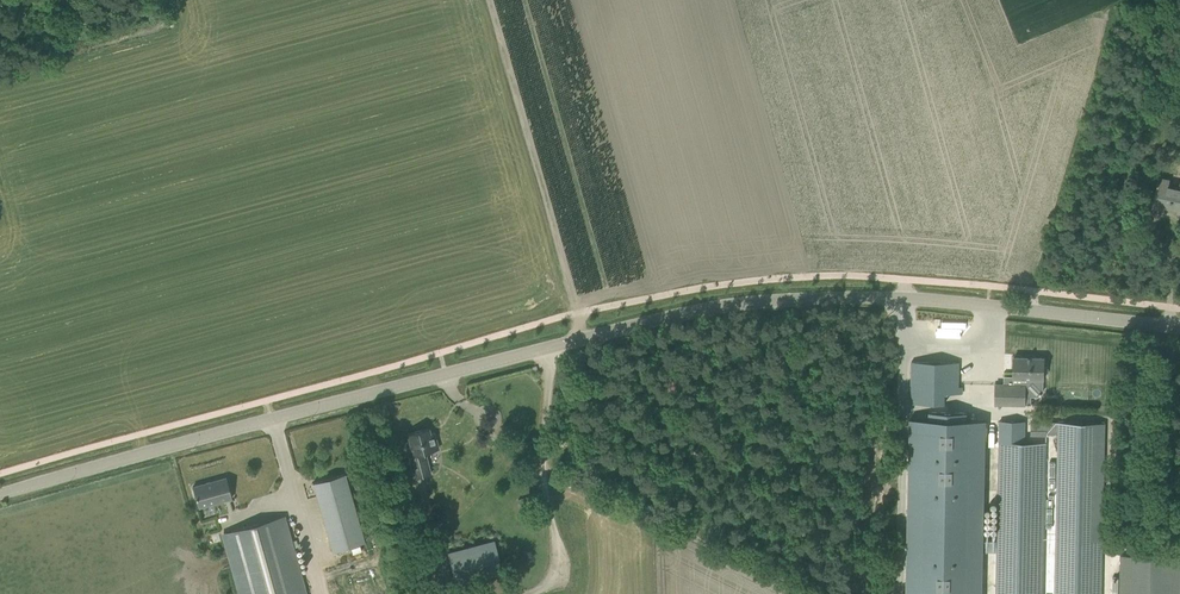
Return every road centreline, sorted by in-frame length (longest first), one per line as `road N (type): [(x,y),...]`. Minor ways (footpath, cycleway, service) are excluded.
road 1 (tertiary): [(1179,330),(921,301),(750,302),(366,393),(0,495)]

